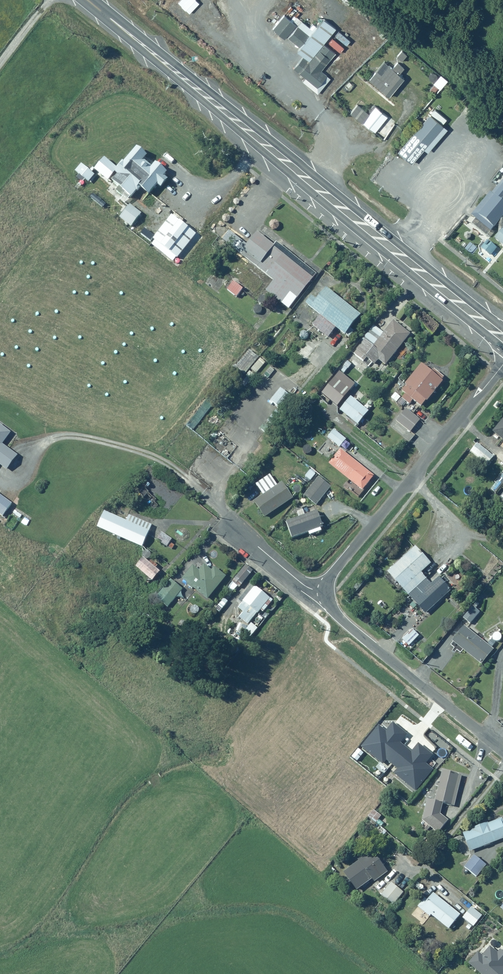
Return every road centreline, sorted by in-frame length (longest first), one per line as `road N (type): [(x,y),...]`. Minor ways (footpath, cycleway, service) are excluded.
road 1 (trunk): [(87,0),(502,337)]
road 2 (residential): [(502,365),(334,571),(326,591)]
road 3 (residential): [(326,591),(346,625),(502,749)]
road 4 (residential): [(216,511),(300,583),(326,591)]

